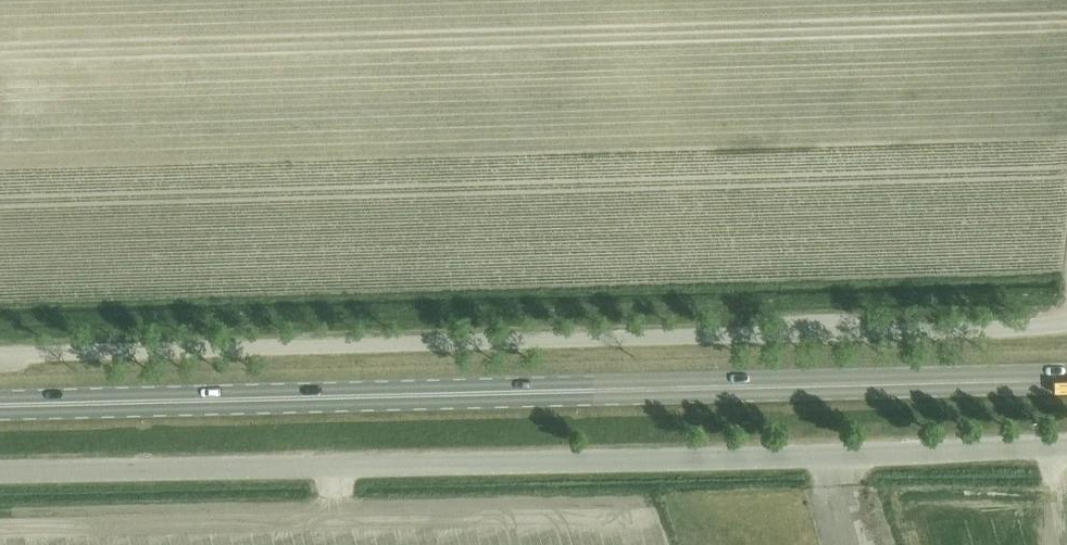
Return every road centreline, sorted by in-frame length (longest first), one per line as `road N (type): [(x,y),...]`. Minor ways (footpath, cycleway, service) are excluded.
road 1 (unclassified): [(1066,323),(0,354)]
road 2 (primary): [(1066,378),(0,404)]
road 3 (unclassified): [(0,472),(1066,447)]

